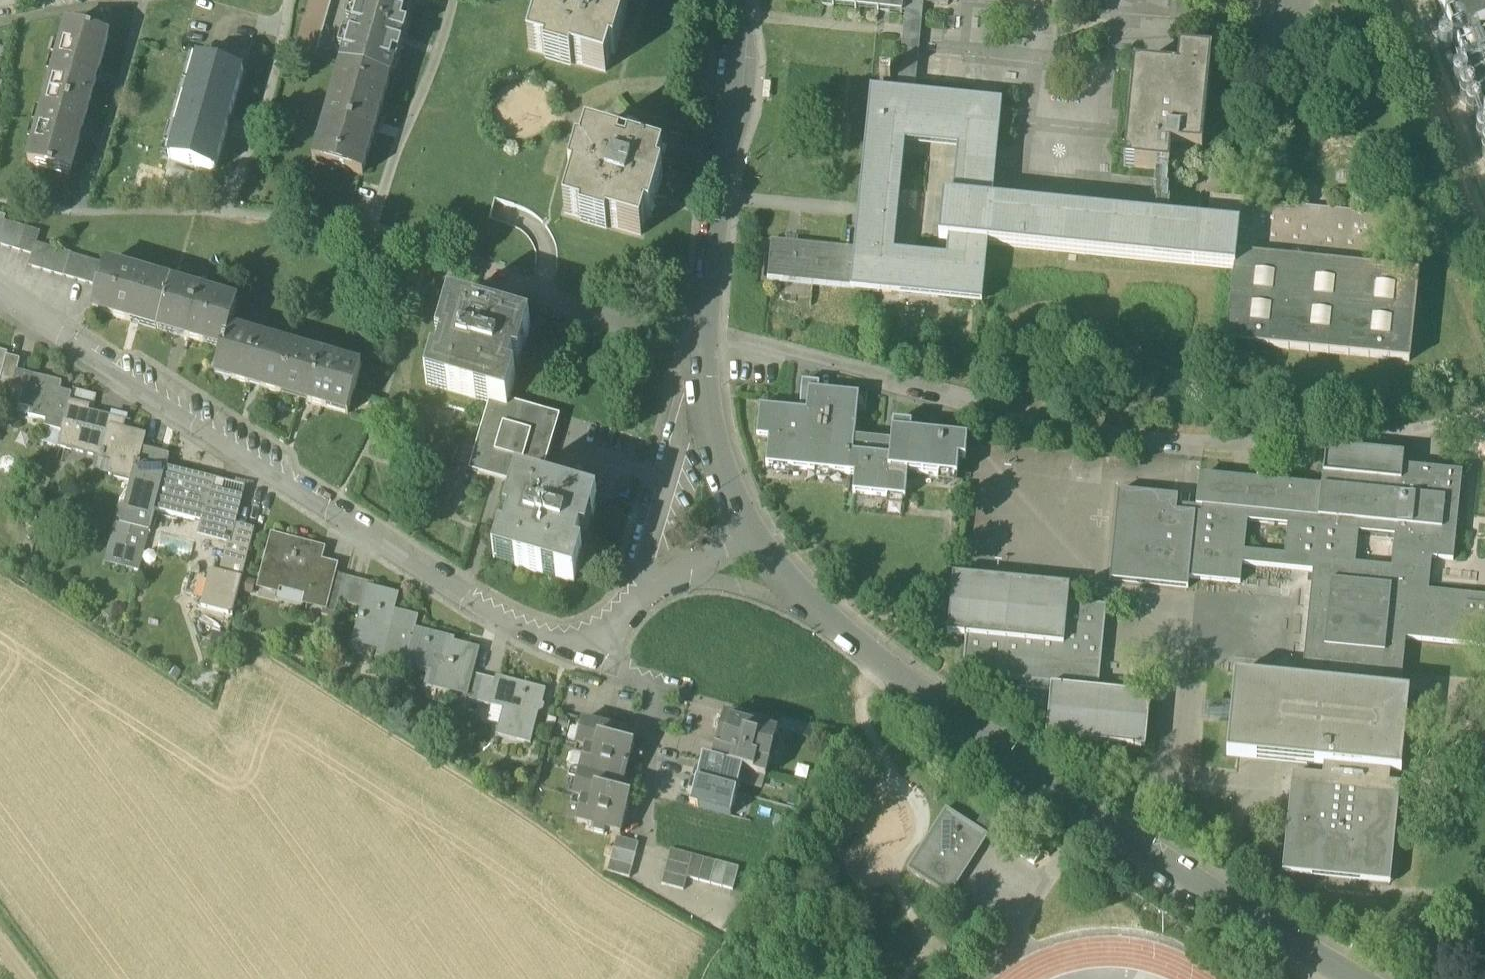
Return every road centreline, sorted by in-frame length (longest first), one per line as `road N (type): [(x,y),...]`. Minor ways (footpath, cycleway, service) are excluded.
road 1 (residential): [(746,527),(801,607),(1091,818),(1353,978)]
road 2 (residential): [(0,293),(479,612),(543,642),(592,642),(627,613)]
road 3 (residential): [(741,0),(697,389)]
road 4 (residential): [(1484,231),(1387,0)]
road 5 (unclassified): [(697,389),(627,613)]
road 6 (residential): [(627,613),(746,527)]
road 7 (residential): [(697,389),(746,527)]

